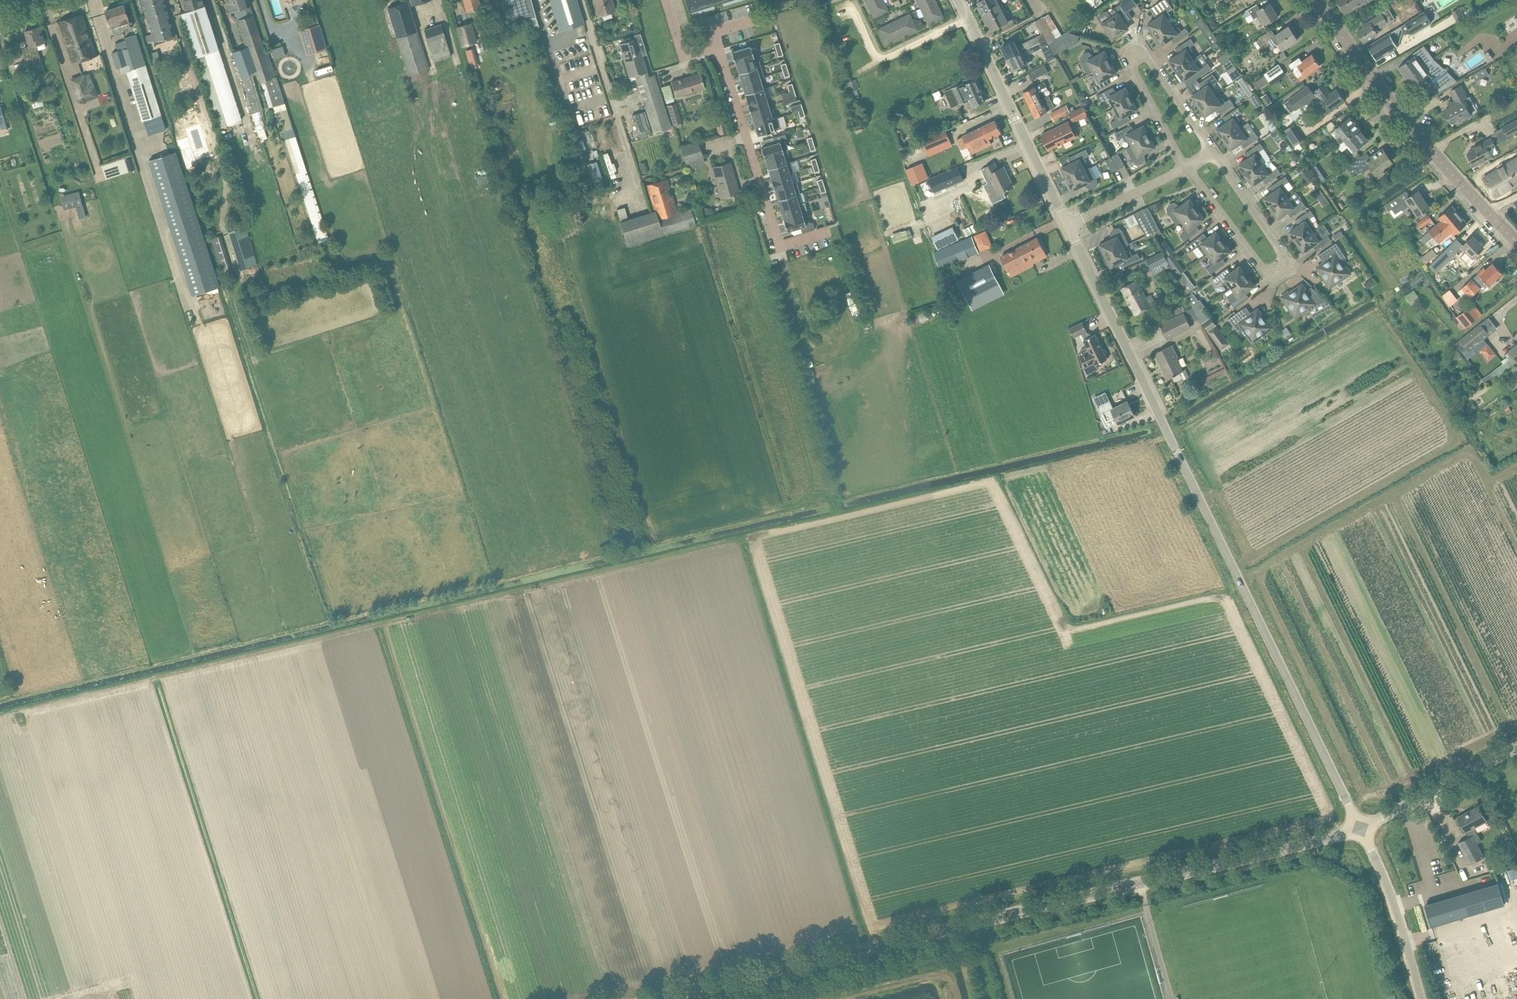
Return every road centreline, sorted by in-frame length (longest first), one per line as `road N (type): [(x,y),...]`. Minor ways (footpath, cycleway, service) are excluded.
road 1 (tertiary): [(655,998),(1359,826)]
road 2 (unclassified): [(1359,826),(1068,225)]
road 3 (residential): [(829,231),(780,246),(718,46),(685,50),(666,0)]
road 4 (secondary): [(1516,242),(1433,154),(1317,0)]
road 5 (residential): [(1212,152),(1279,250),(1284,268),(1274,274),(1187,167)]
road 6 (residential): [(1187,167),(1132,57),(1147,57),(1212,152)]
road 7 (unclassified): [(1068,225),(959,0)]
road 8 (unclassified): [(1420,998),(1398,918),(1359,826)]
road 9 (tertiary): [(1359,826),(1516,746)]
road 10 (track): [(968,20),(878,63),(850,2)]
road 11 (residential): [(1068,225),(1187,167)]

